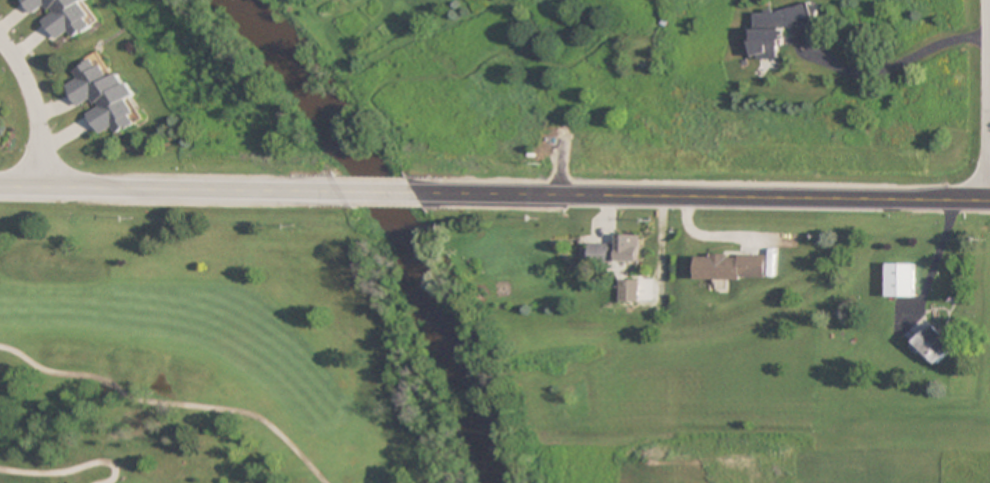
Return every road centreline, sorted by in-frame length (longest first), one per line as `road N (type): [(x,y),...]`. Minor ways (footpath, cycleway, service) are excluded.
road 1 (secondary): [(415,193),(989,200)]
road 2 (secondary): [(0,186),(343,193)]
road 3 (residential): [(0,44),(30,99),(39,187)]

